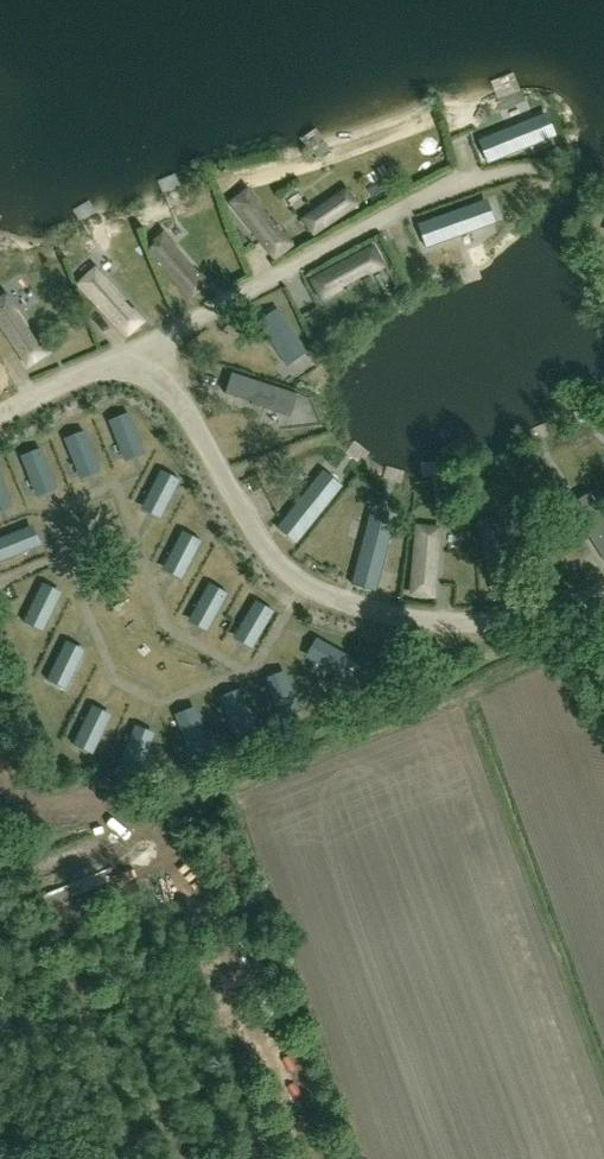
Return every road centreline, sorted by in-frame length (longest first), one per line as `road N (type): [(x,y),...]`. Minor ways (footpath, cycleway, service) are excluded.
road 1 (track): [(163,857),(112,803),(22,803),(0,756)]

